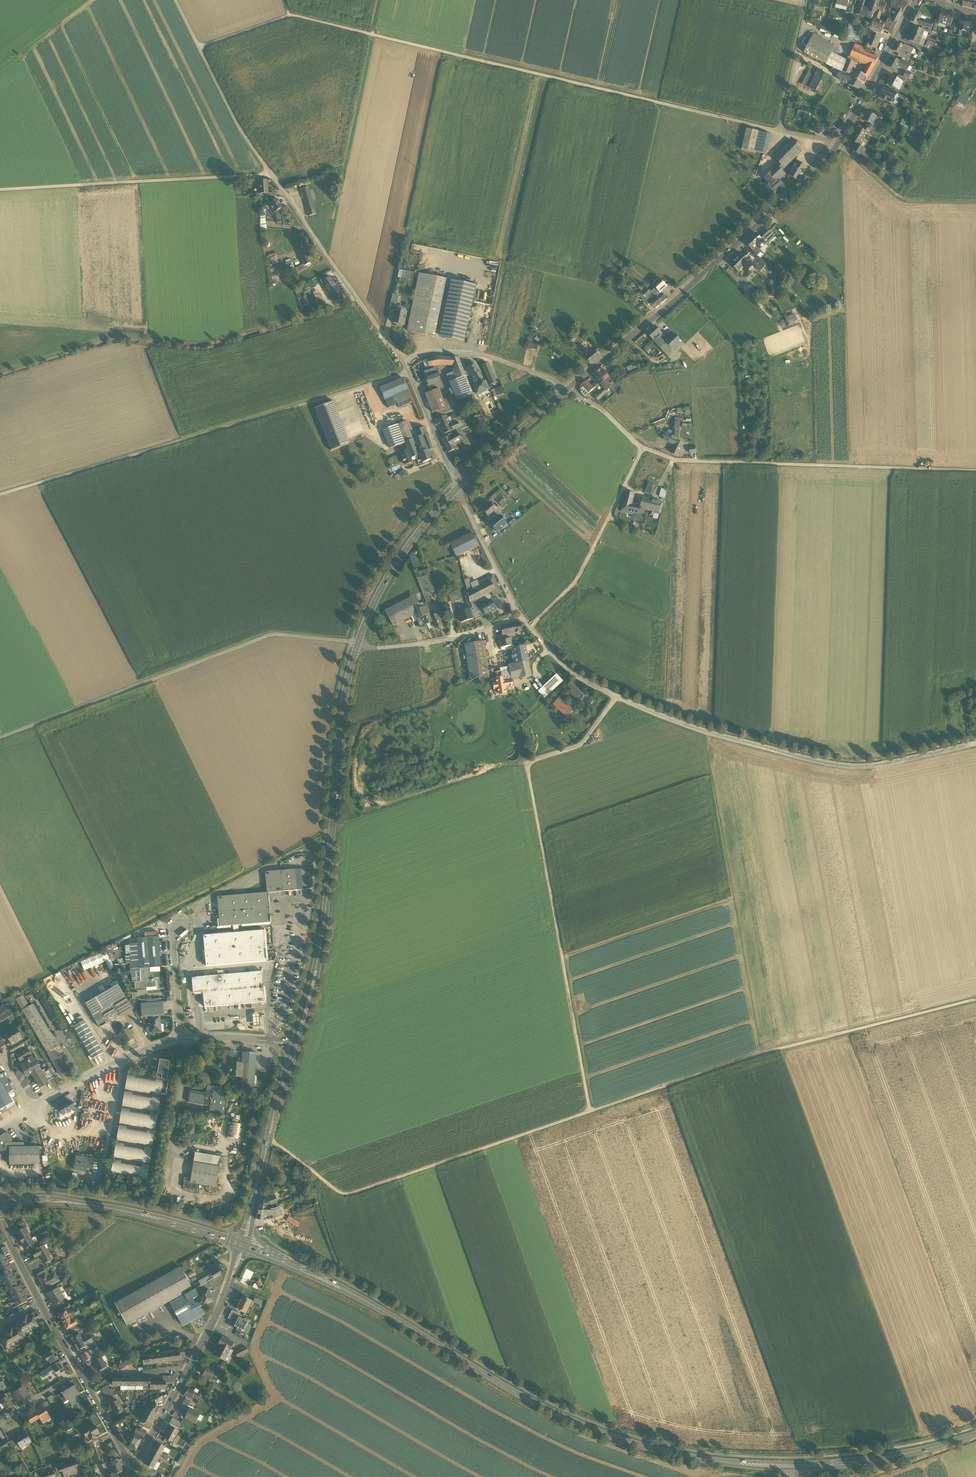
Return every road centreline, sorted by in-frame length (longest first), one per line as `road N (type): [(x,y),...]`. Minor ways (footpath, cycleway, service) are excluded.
road 1 (track): [(269,1138),(350,1193),(755,1055),(975,999)]
road 2 (track): [(199,47),(290,16),(779,131)]
road 3 (secondary): [(801,1466),(684,1456),(587,1427),(284,1260)]
road 4 (tertiary): [(569,387),(826,163),(913,3)]
road 5 (residential): [(519,615),(567,670),(710,733),(853,767),(975,743)]
road 6 (track): [(589,1112),(527,762),(581,744),(617,696)]
road 7 (unclassified): [(404,361),(237,124),(176,0)]
road 8 (residential): [(0,494),(408,372)]
road 9 (tertiary): [(296,1044),(321,943),(340,727),(357,644)]
road 10 (track): [(357,644),(273,634),(0,737)]
road 11 (track): [(0,1000),(332,833)]
road 12 (track): [(0,324),(201,343),(355,297)]
road 13 (track): [(0,189),(271,174)]
road 14 (track): [(704,461),(975,470)]
road 15 (secondary): [(243,1245),(109,1208),(0,1202)]
road 16 (track): [(779,131),(836,145),(904,199),(975,202)]
road 17 (tertiary): [(357,644),(395,564),(458,487)]
road 18 (secondary): [(975,1433),(892,1457),(801,1466)]
road 19 (tertiary): [(251,1216),(296,1044)]
road 20 (residential): [(404,361),(471,352),(569,387)]
road 21 (unclassified): [(519,615),(430,643),(357,644)]
road 22 (unclassified): [(180,1041),(111,1065),(31,1108)]
road 23 (residential): [(569,387),(643,449),(704,461)]
road 24 (tertiary): [(458,487),(569,387)]
road 25 (residential): [(458,487),(519,615)]
road 26 (tertiary): [(187,1369),(243,1245)]
road 27 (track): [(779,131),(808,0)]
road 28 (unclassified): [(458,487),(408,372)]

